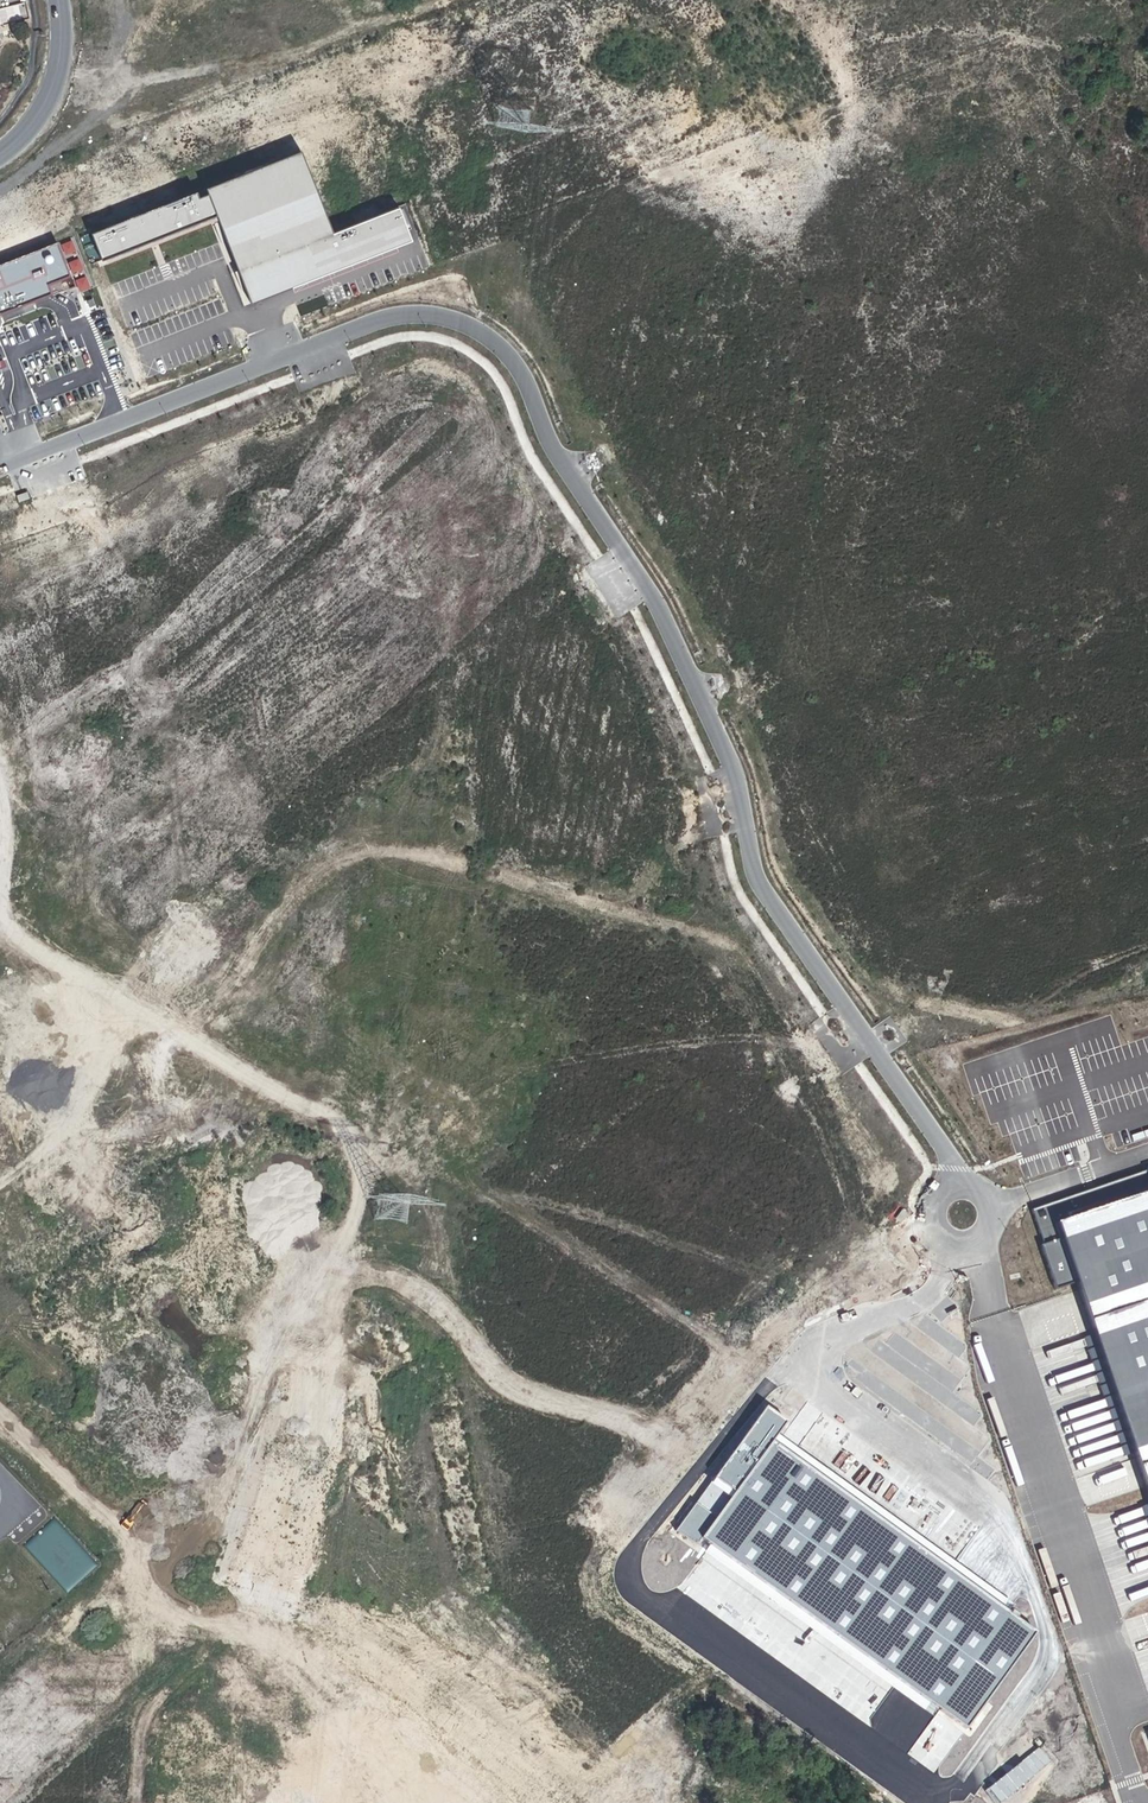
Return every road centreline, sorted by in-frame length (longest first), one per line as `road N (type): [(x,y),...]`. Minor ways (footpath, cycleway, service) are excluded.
road 1 (unclassified): [(953,1180),(946,1146),(757,872),(735,767),(654,600),(549,439),(528,380),(484,332),(429,312),(379,317),(0,468)]
road 2 (unclassified): [(59,0),(54,77),(41,110),(0,153)]
road 3 (unclassified): [(953,1180),(928,1201),(926,1223),(938,1242),(971,1248),(995,1224)]

